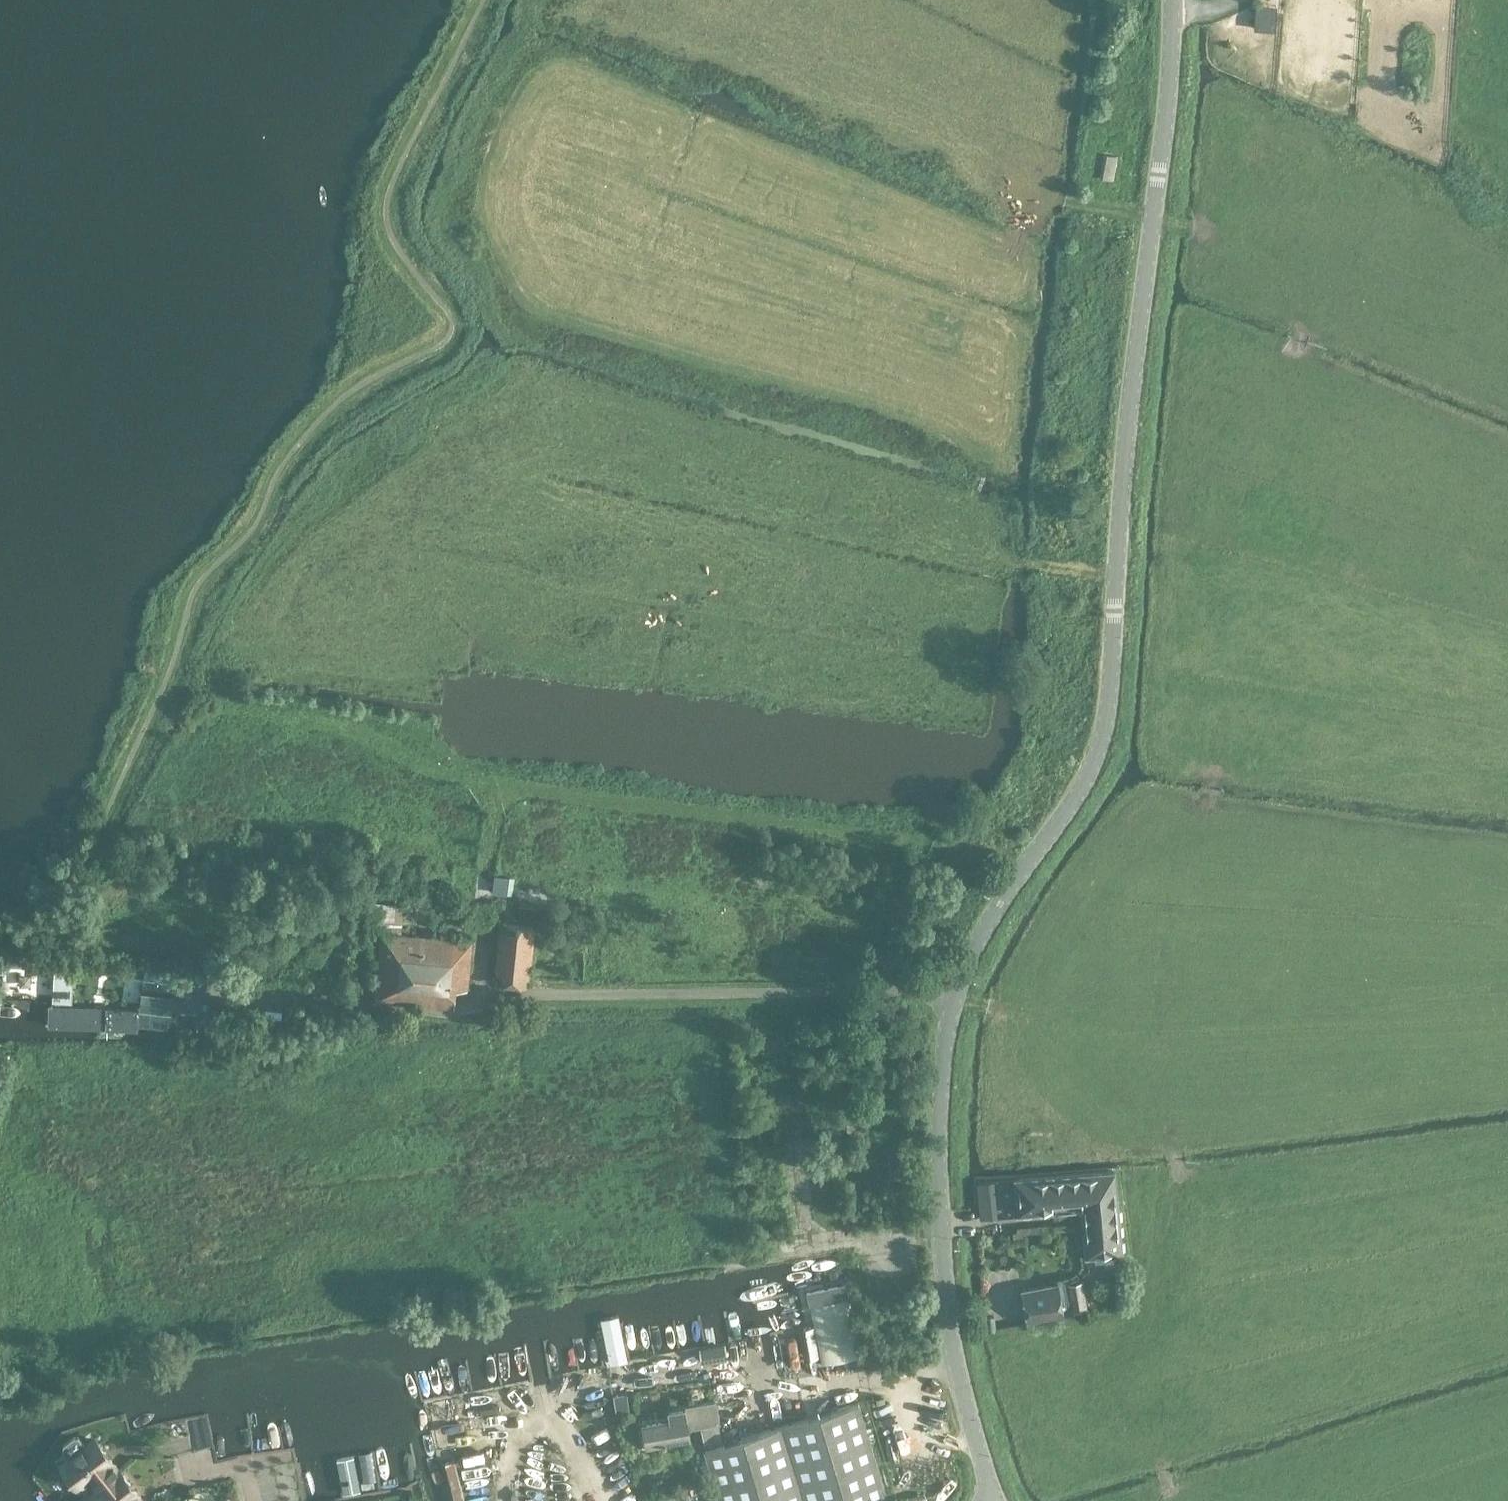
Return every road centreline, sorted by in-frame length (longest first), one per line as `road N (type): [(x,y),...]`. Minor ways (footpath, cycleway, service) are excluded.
road 1 (tertiary): [(954,994),(988,922),(1094,769),(1107,720),(1119,487),(1173,0)]
road 2 (unclassified): [(954,994),(495,993),(462,1012),(213,989)]
road 3 (track): [(1031,859),(466,779)]
road 4 (tertiary): [(994,1500),(955,1365),(943,1228),(941,1097),(954,994)]
road 5 (track): [(542,1387),(596,1500)]

